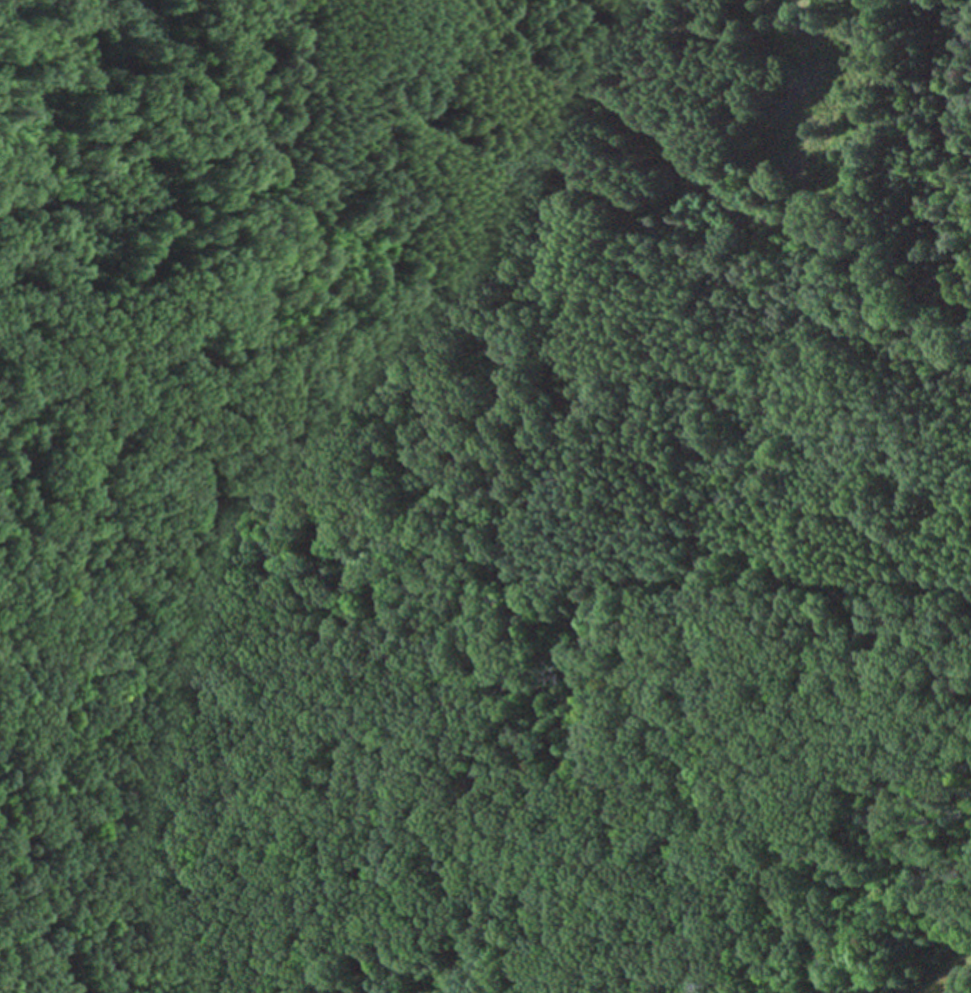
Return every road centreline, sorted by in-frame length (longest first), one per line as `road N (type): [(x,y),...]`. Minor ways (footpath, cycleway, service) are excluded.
road 1 (residential): [(970,359),(906,324),(852,253),(753,216),(588,95),(522,63),(506,38),(515,0)]

